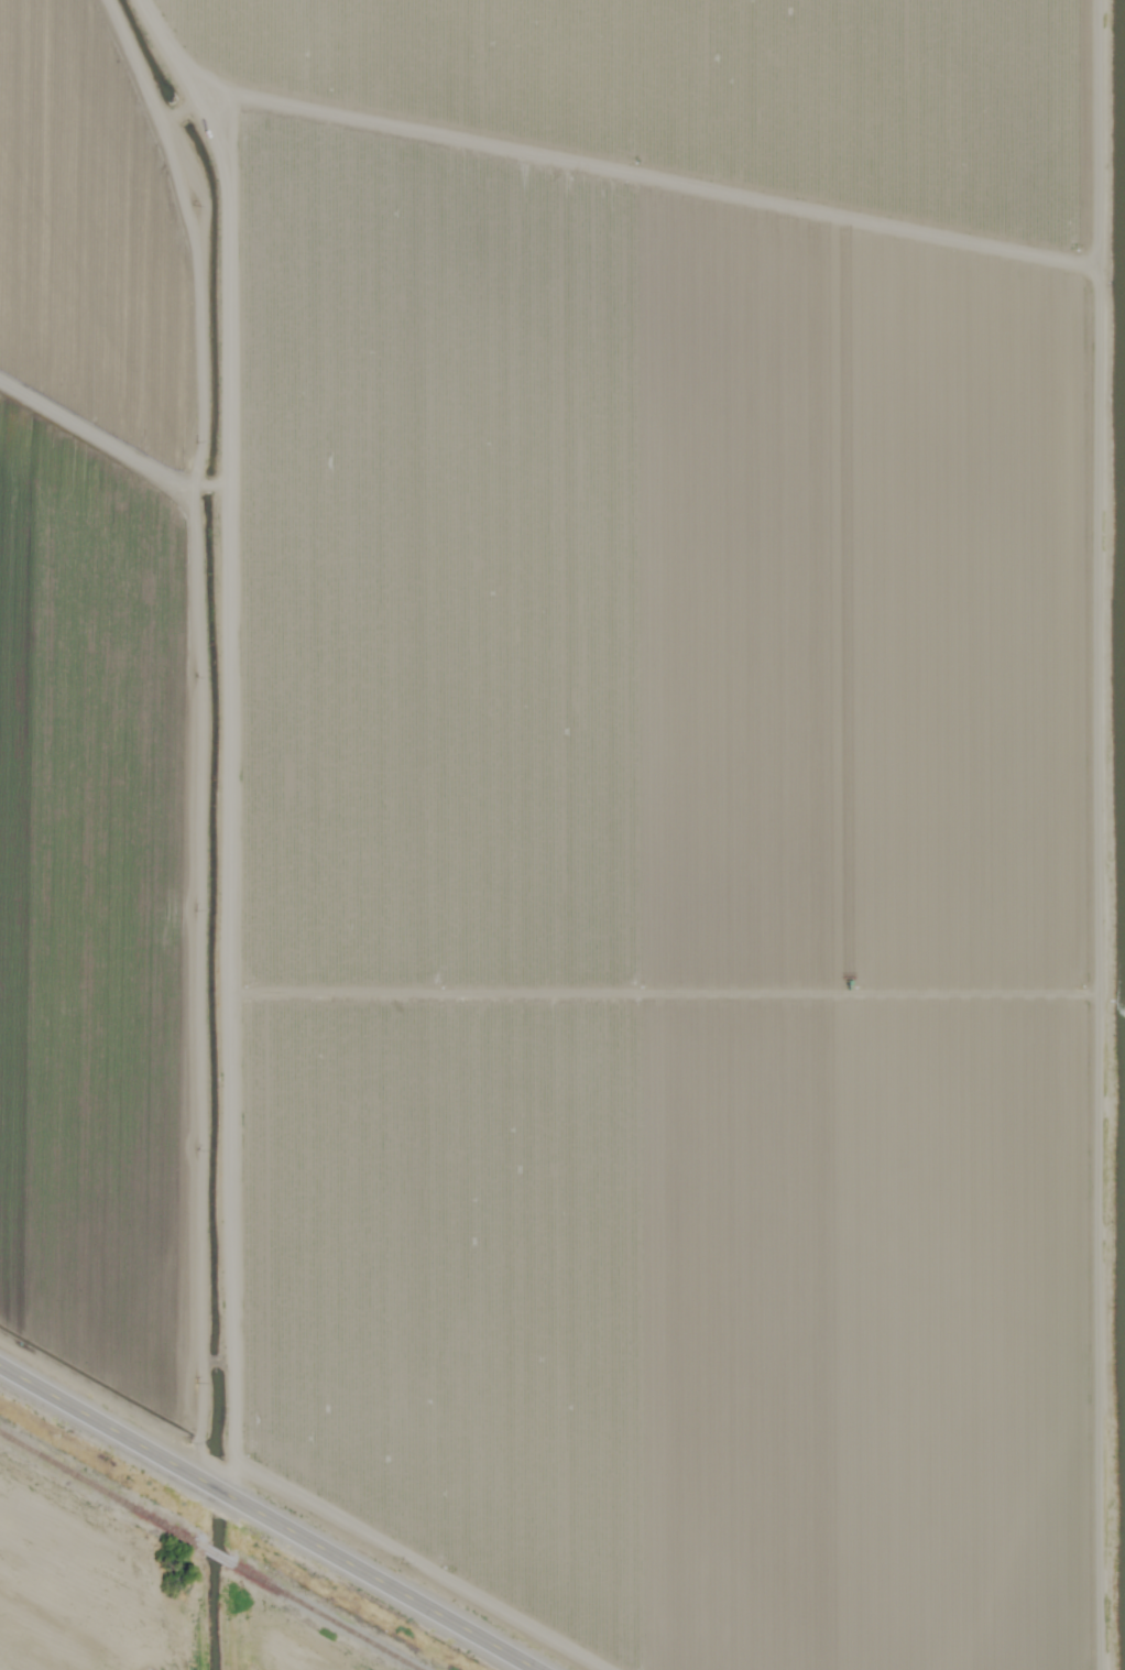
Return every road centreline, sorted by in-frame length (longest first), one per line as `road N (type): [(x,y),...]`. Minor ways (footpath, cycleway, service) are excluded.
road 1 (primary): [(541,1669),(0,1364)]

